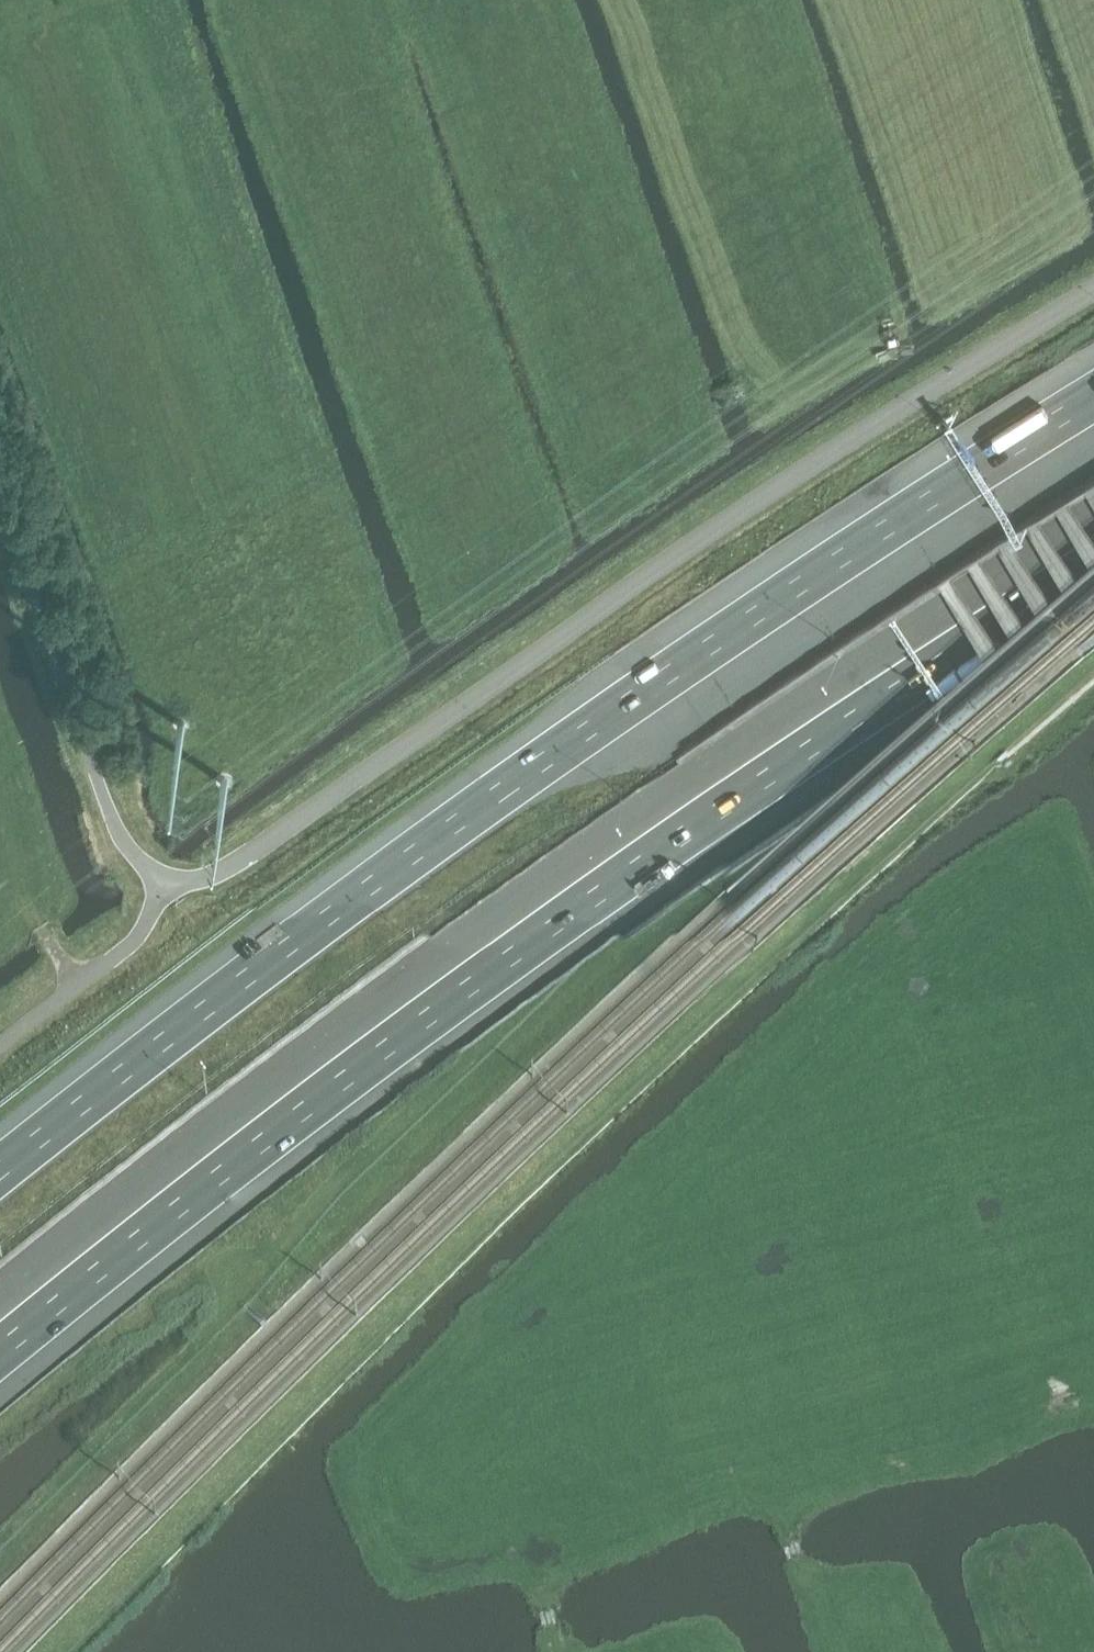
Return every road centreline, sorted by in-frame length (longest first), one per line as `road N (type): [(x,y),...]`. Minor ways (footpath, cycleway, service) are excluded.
road 1 (unclassified): [(1093,295),(815,467),(192,883),(168,883),(125,845),(0,506)]
road 2 (motorway): [(0,1347),(340,1075),(720,810),(1093,567)]
road 3 (motorway): [(1093,398),(248,972),(0,1159)]

